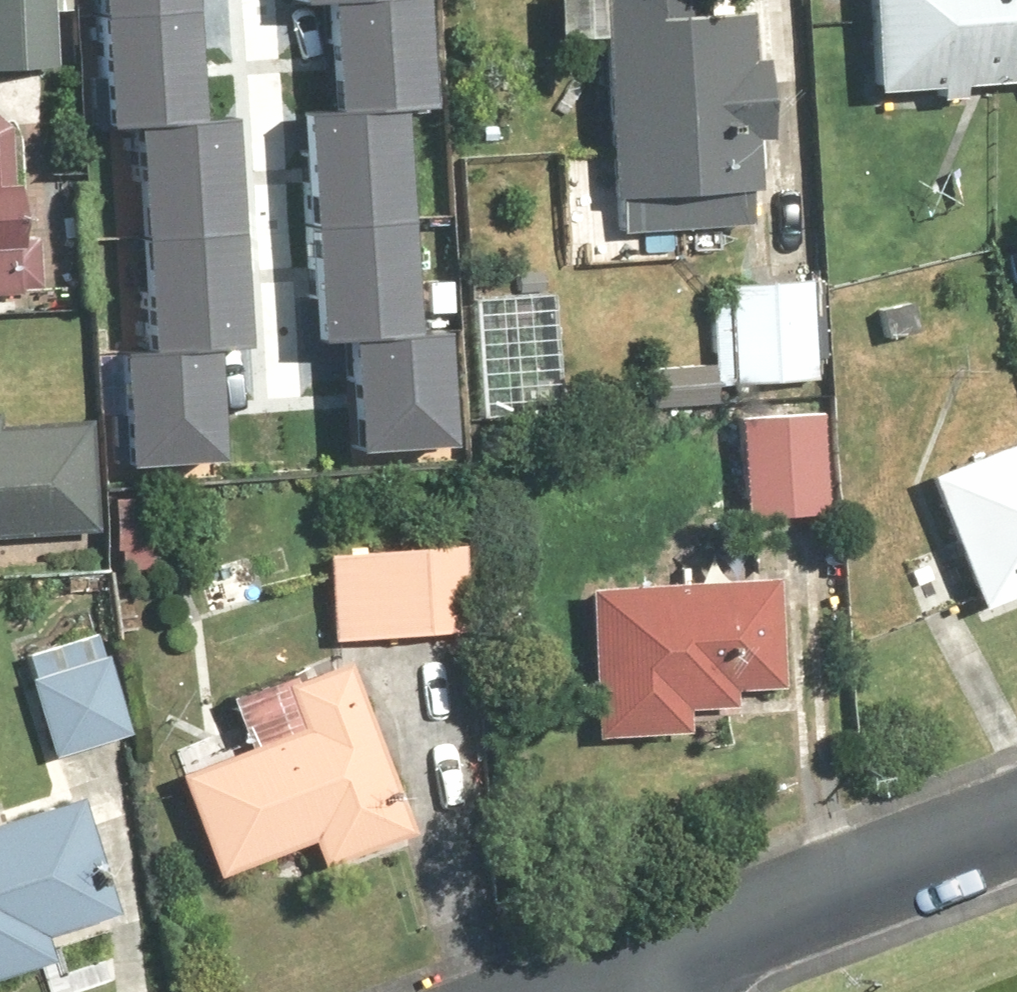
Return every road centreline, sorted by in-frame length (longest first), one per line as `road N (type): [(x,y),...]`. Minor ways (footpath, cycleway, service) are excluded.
road 1 (residential): [(632,967),(1016,828)]

